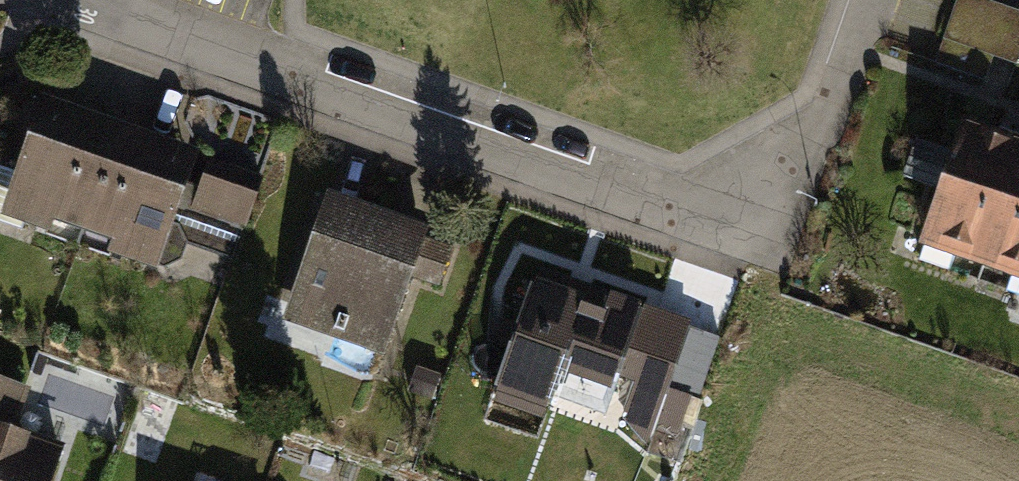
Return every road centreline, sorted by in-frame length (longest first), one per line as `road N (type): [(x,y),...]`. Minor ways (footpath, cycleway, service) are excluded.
road 1 (residential): [(85,0),(684,211),(764,187),(806,139)]

